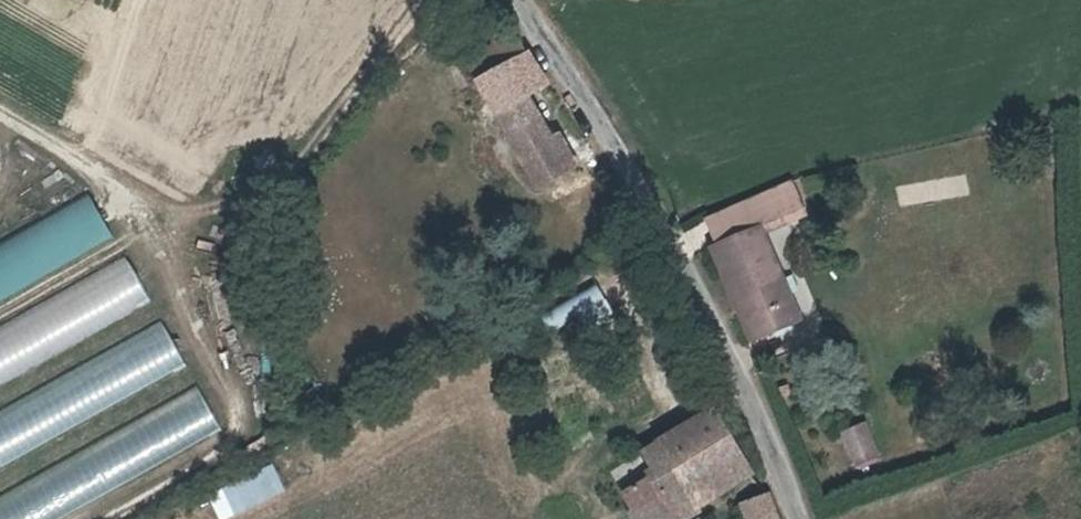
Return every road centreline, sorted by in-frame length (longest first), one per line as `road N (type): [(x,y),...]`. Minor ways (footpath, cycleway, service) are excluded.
road 1 (unclassified): [(518,0),(663,216),(802,518)]
road 2 (track): [(0,121),(108,182)]

